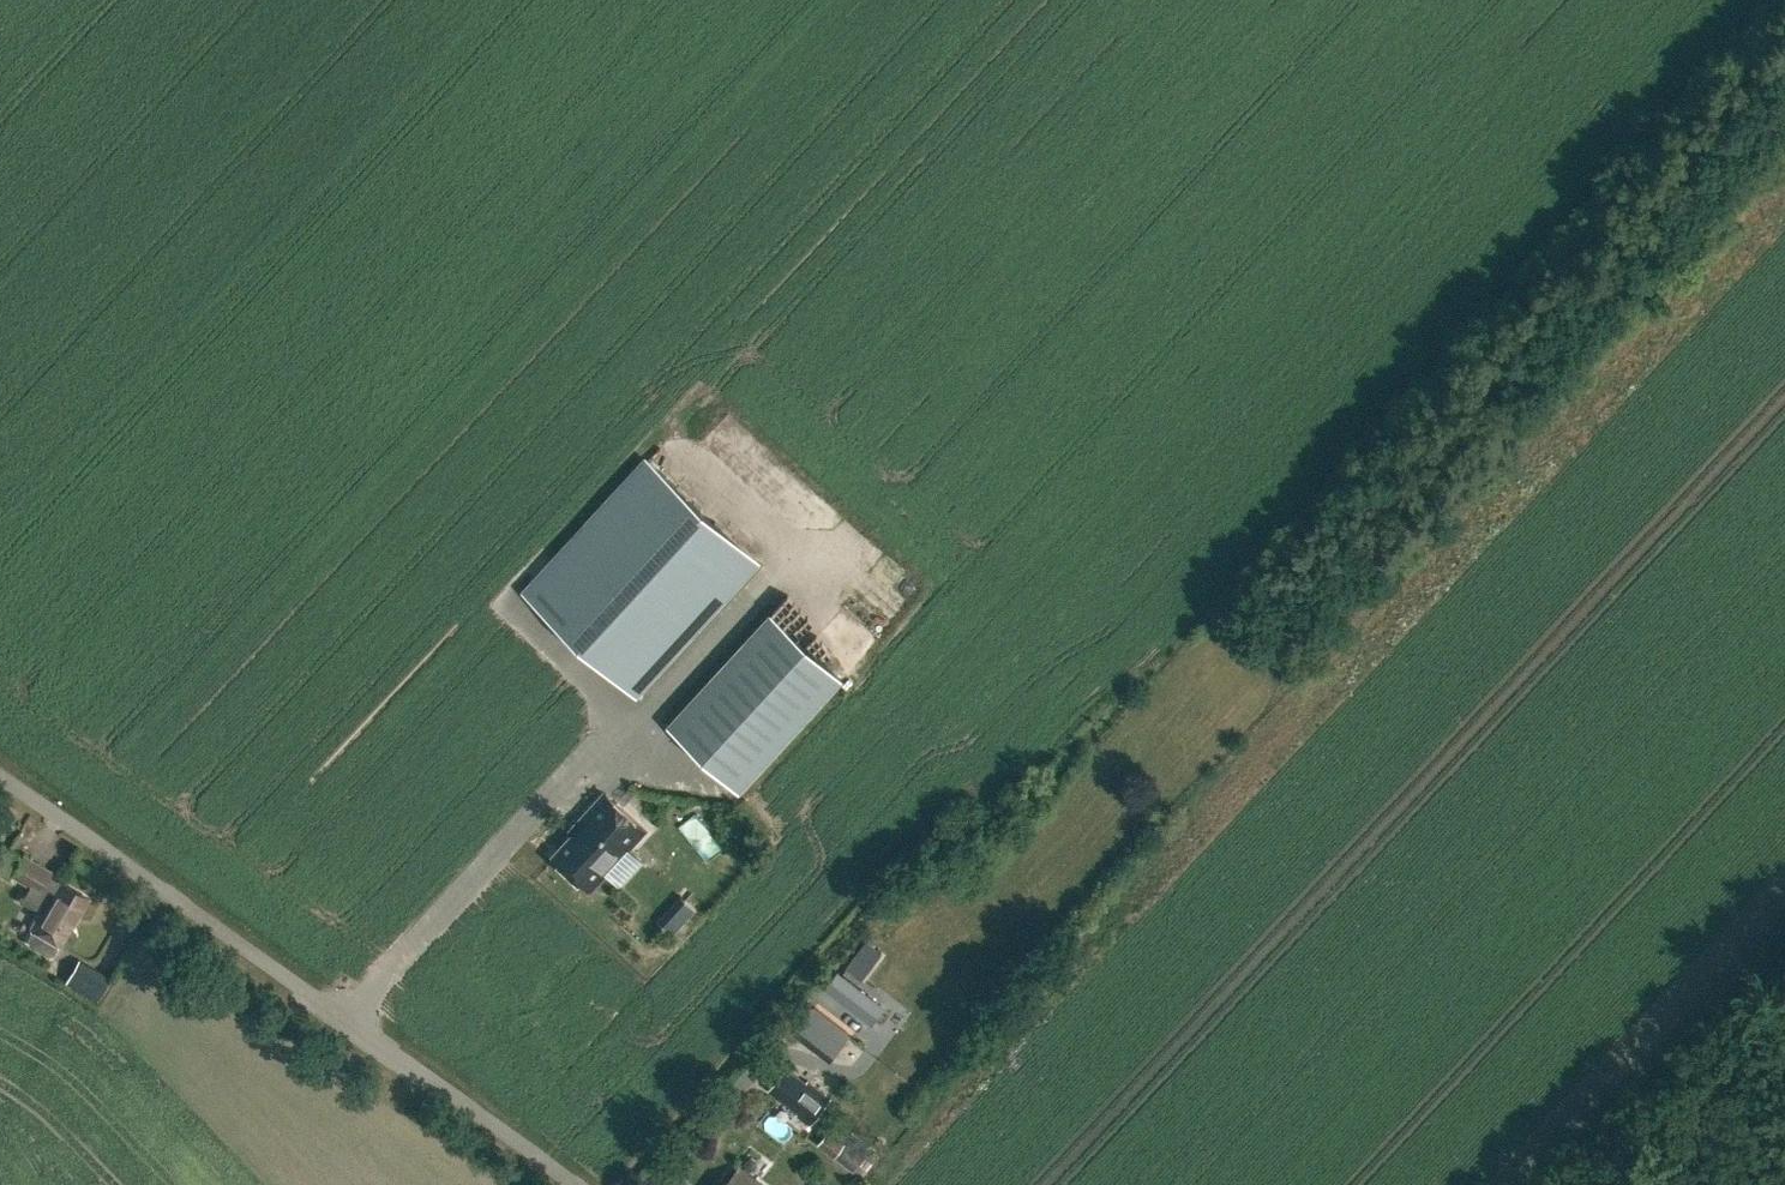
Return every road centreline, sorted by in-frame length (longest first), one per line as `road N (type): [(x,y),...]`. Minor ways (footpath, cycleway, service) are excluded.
road 1 (unclassified): [(571,1184),(0,776)]

